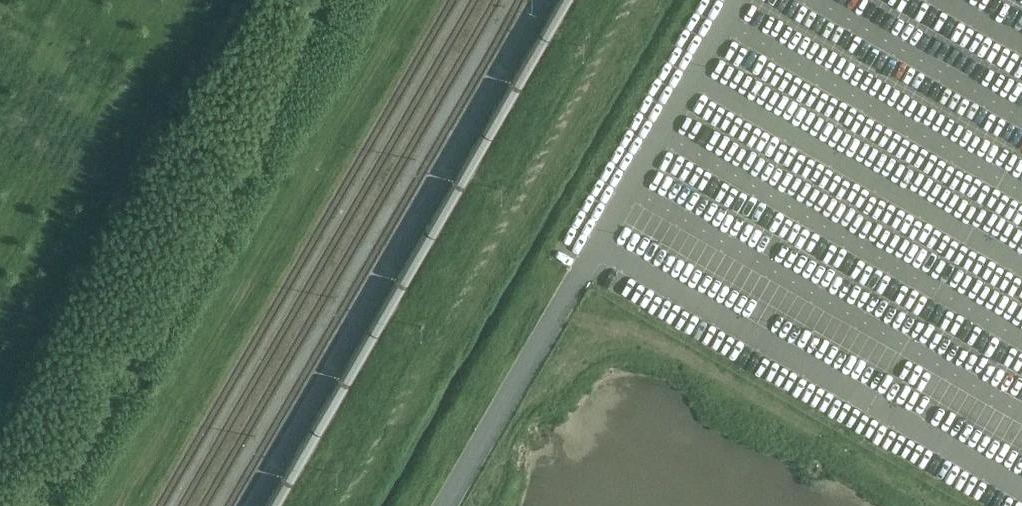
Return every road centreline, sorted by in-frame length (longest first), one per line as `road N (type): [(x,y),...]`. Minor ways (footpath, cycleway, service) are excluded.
road 1 (track): [(951,505),(651,339),(607,333),(554,366),(477,505)]
road 2 (unclassified): [(251,505),(543,0)]

